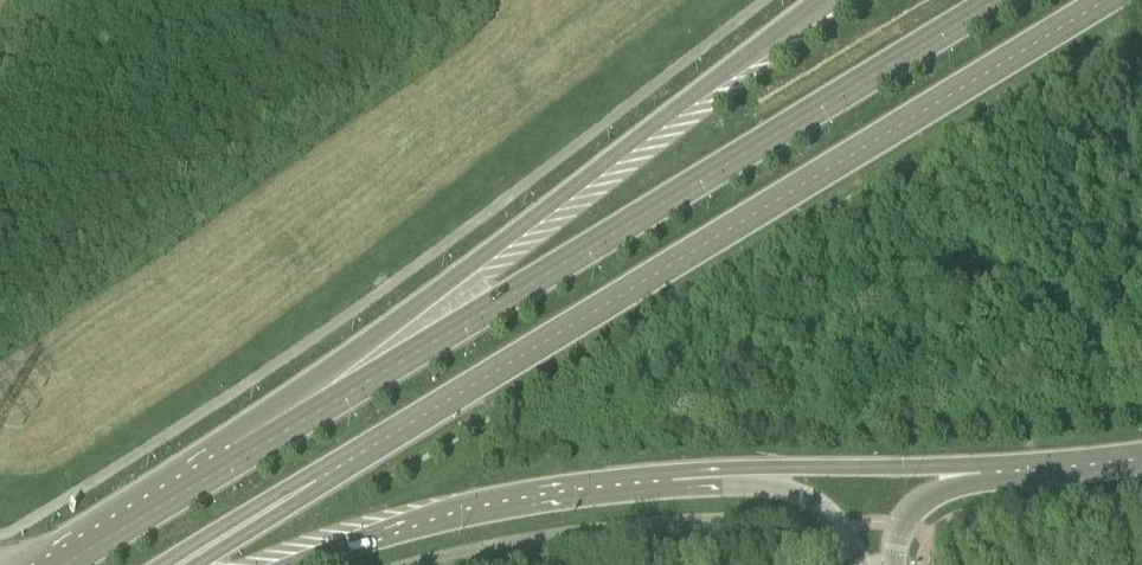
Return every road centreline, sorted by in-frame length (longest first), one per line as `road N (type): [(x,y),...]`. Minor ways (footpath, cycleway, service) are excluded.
road 1 (primary): [(315,482),(1109,0)]
road 2 (primary): [(997,0),(257,447)]
road 3 (primary): [(828,0),(358,353),(257,447)]
road 4 (primary): [(292,564),(470,502),(673,473)]
road 5 (primary): [(673,473),(988,465)]
road 6 (unclassified): [(673,473),(803,496),(845,531),(861,564)]
road 7 (primary): [(257,447),(68,564)]
road 8 (primary): [(159,564),(283,488),(315,482)]
road 9 (primary): [(988,465),(1141,457)]
road 10 (unclassified): [(894,564),(911,506),(988,465)]
road 11 (primary): [(202,564),(295,506),(315,482)]

